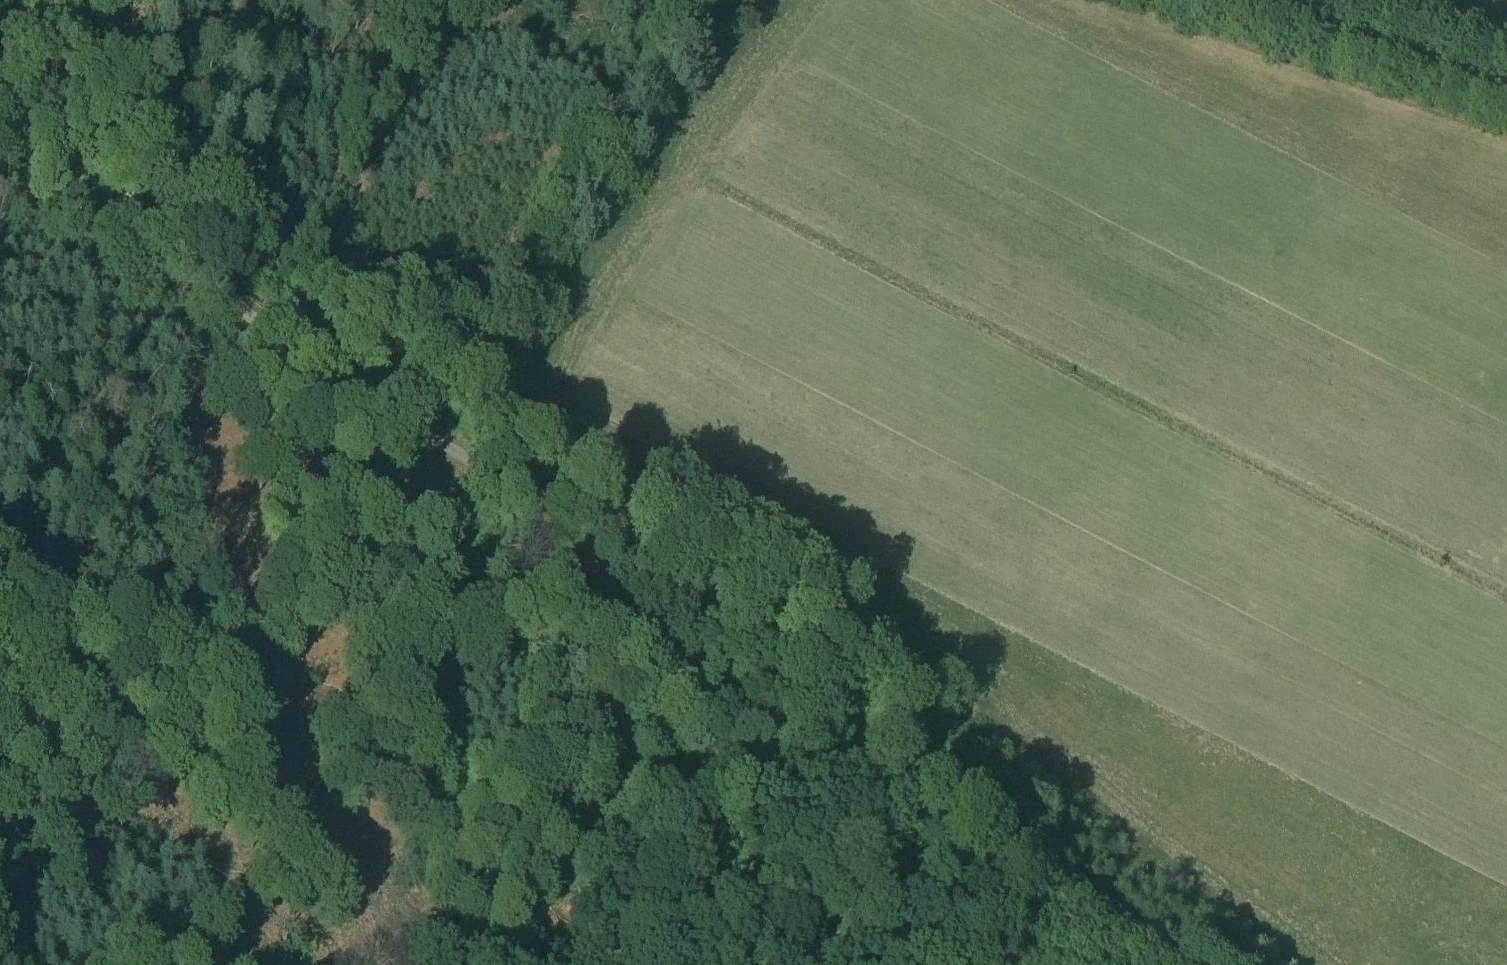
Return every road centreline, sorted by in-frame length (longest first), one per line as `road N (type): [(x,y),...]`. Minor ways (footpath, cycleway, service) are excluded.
road 1 (track): [(0,92),(152,236),(285,343),(440,443),(751,616),(1175,964)]
road 2 (track): [(1506,95),(1236,0)]
road 3 (track): [(73,0),(139,224)]

